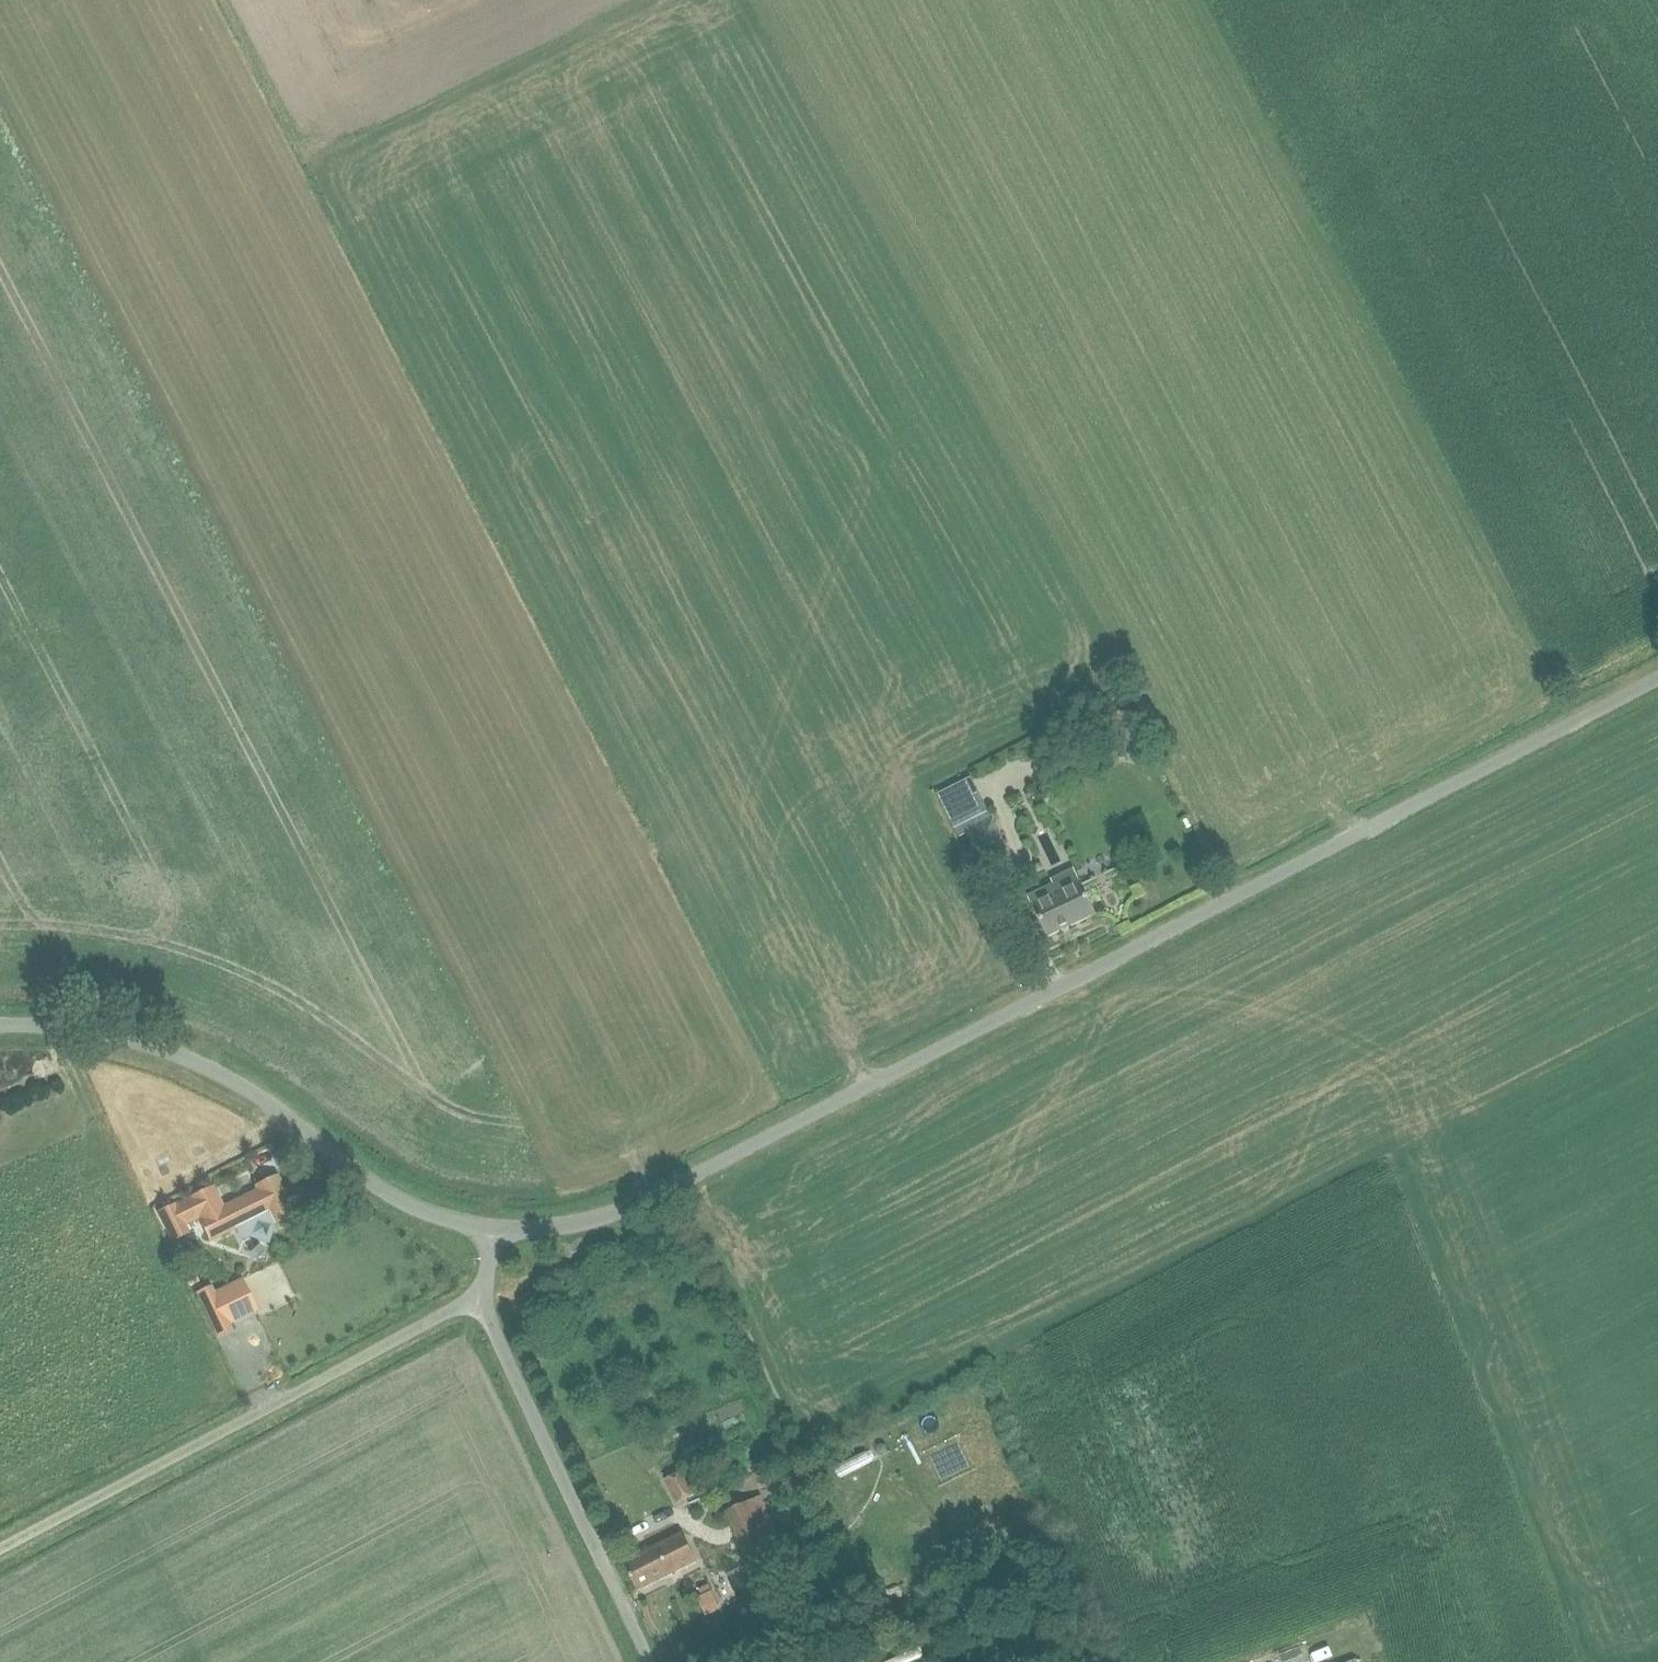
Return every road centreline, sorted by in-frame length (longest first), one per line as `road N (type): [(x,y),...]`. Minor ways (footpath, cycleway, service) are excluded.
road 1 (unclassified): [(503,1229),(612,1216),(677,1188),(845,1093),(1657,676)]
road 2 (unclassified): [(503,1229),(418,1209),(186,1055),(116,1029),(0,1022)]
road 3 (unclassified): [(0,1553),(484,1292)]
road 4 (unclassified): [(649,1661),(504,1361),(484,1292)]

